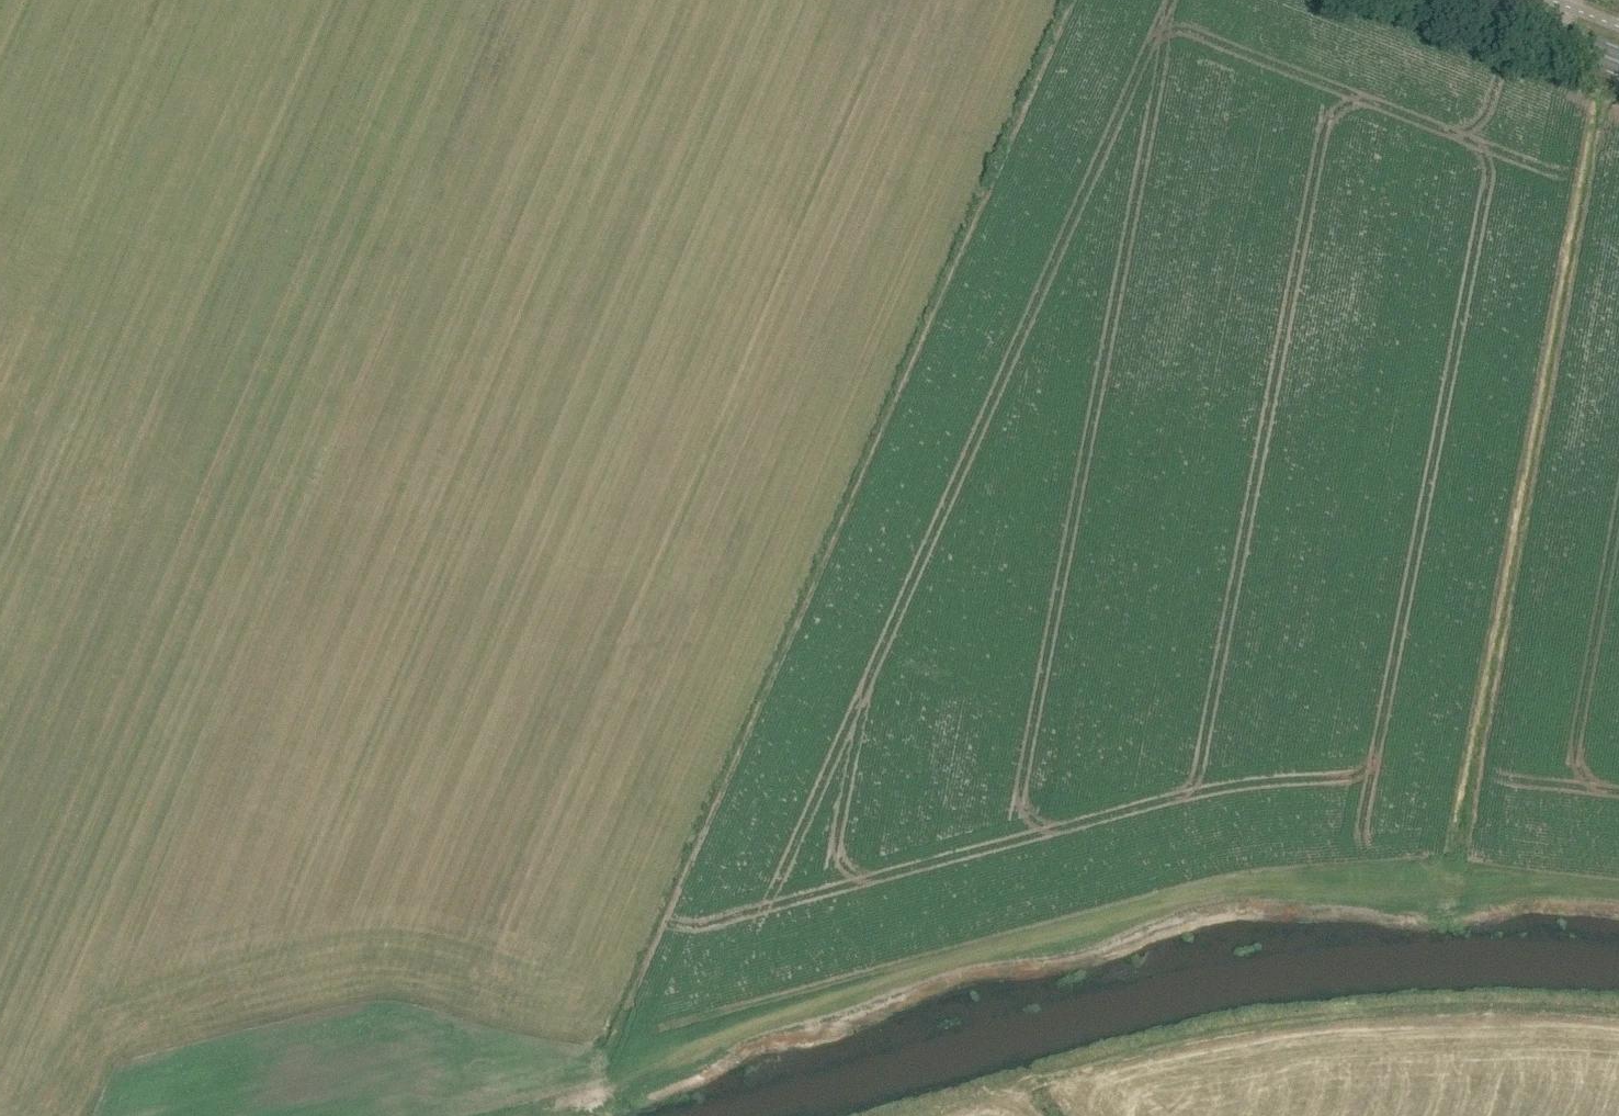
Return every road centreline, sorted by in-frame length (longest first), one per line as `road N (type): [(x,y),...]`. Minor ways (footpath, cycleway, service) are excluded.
road 1 (secondary): [(1463,0),(1618,61)]

